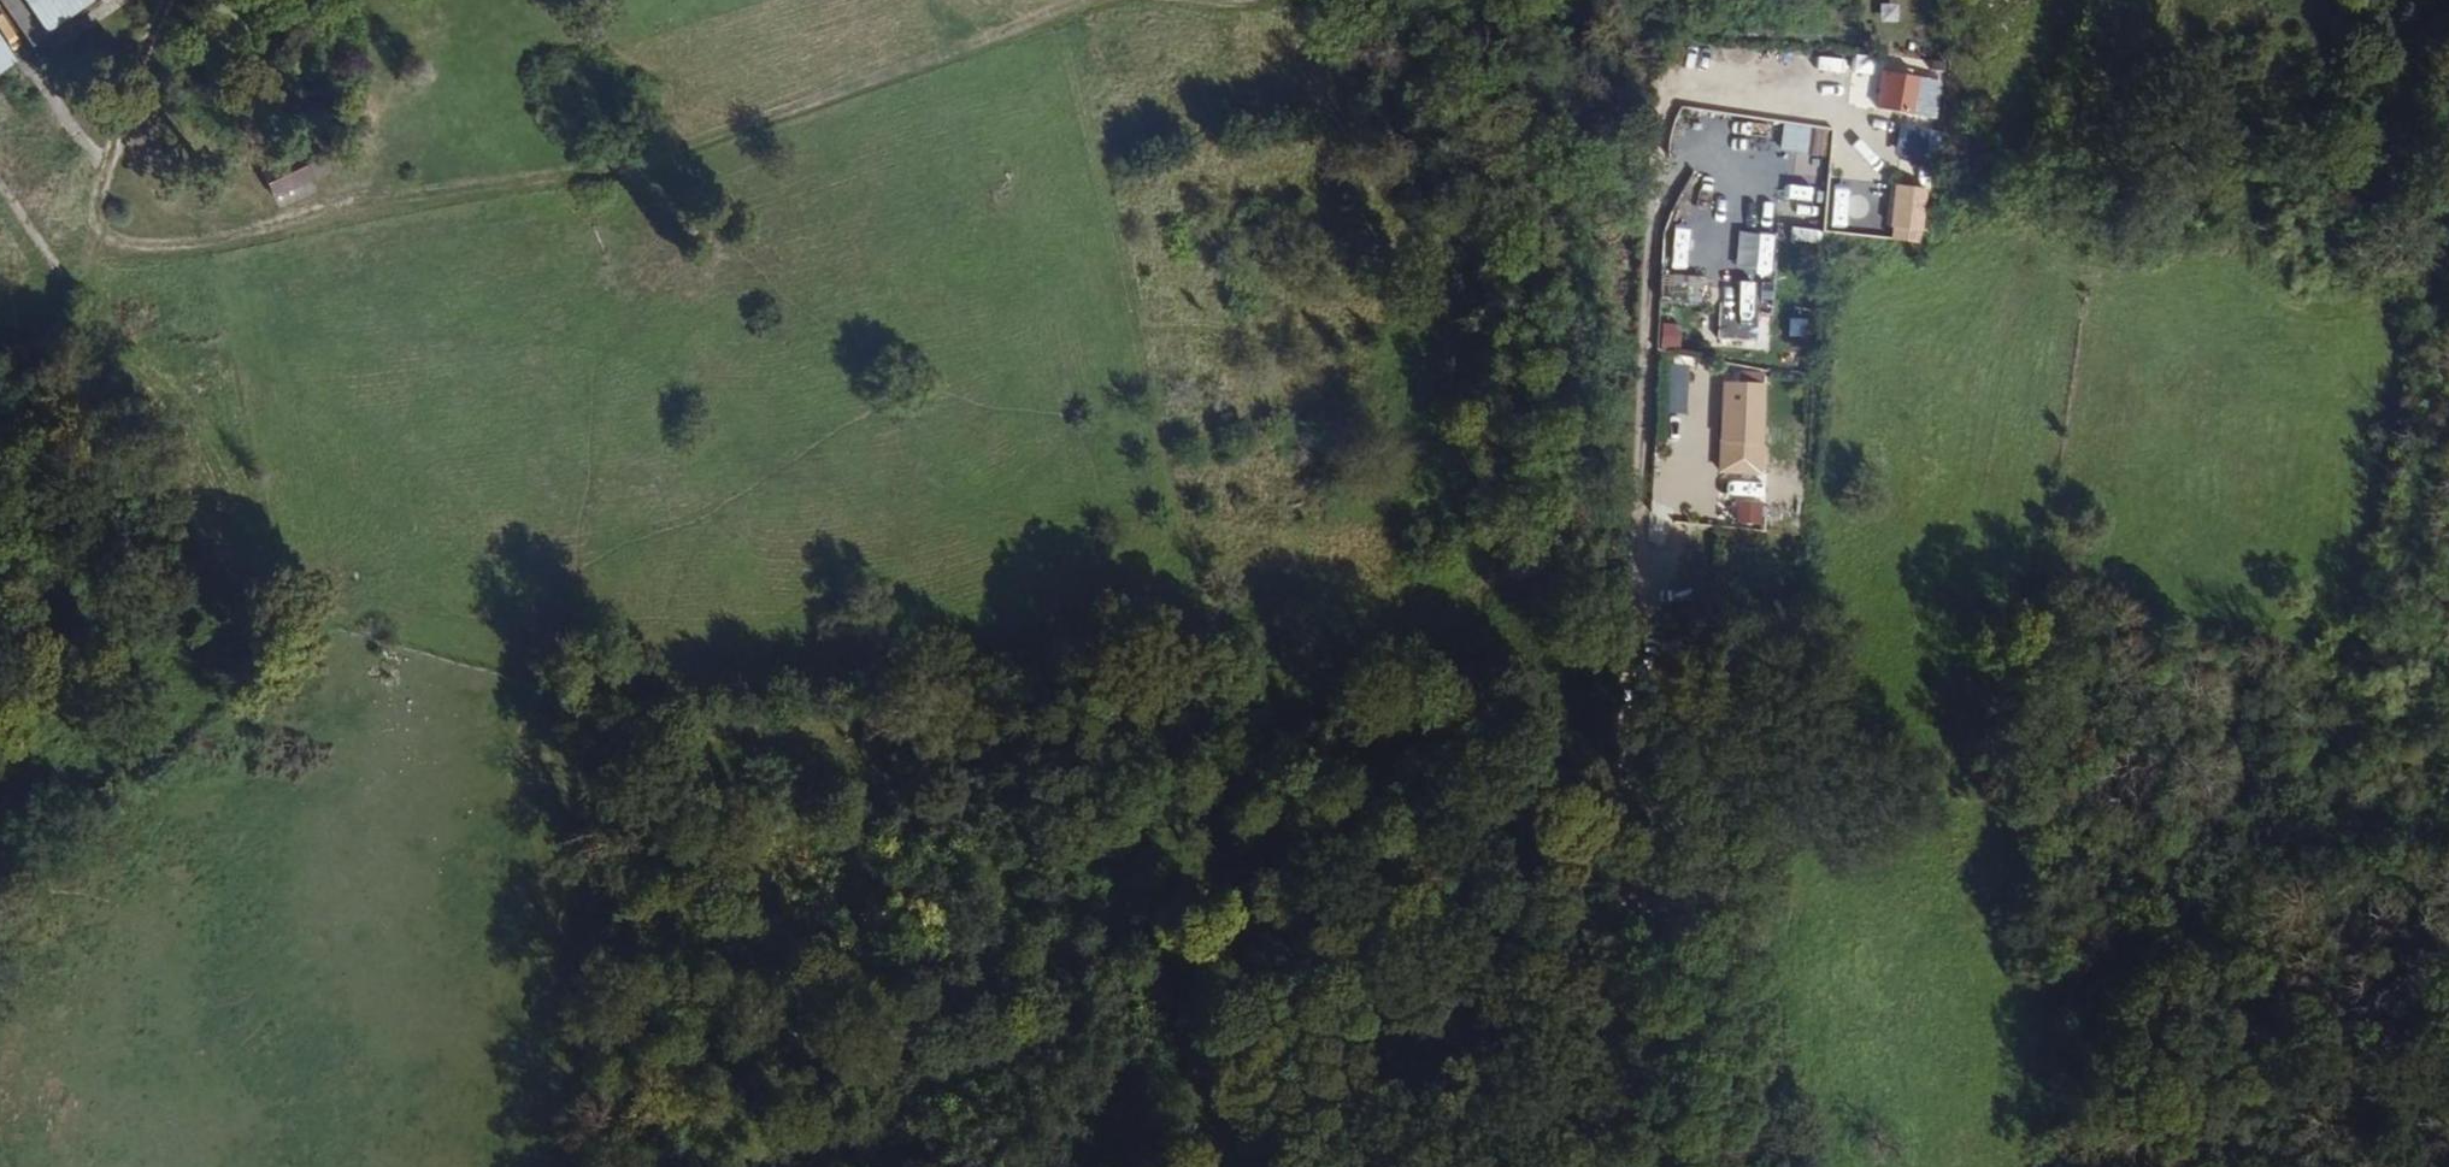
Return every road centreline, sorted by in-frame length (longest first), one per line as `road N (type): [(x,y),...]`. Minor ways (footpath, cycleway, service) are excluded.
road 1 (track): [(1597,1166),(1667,0)]

